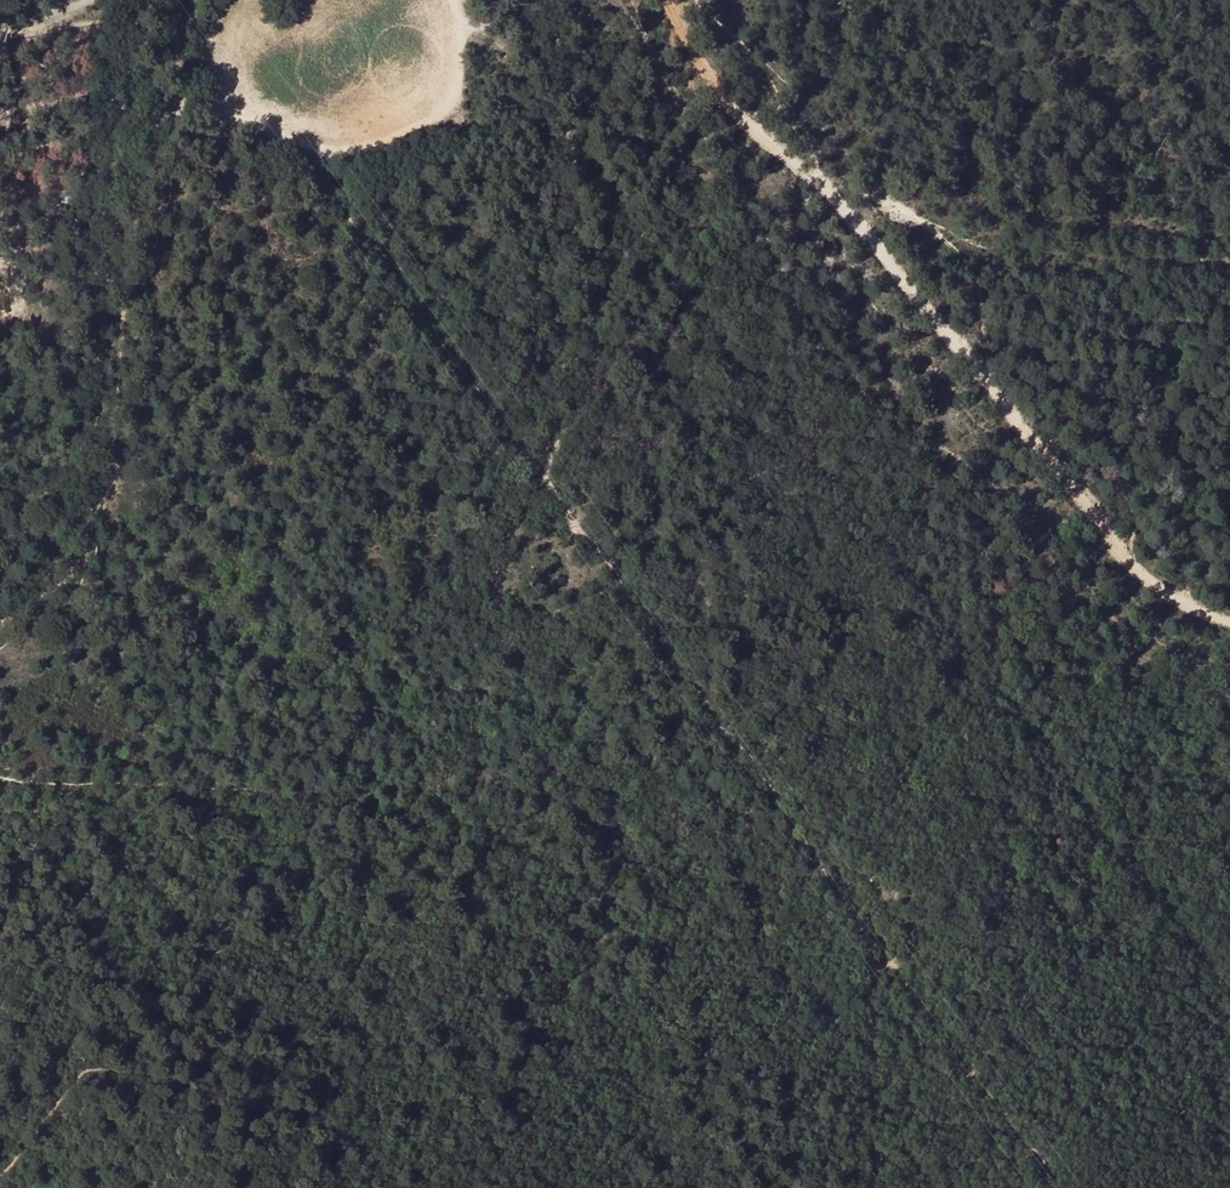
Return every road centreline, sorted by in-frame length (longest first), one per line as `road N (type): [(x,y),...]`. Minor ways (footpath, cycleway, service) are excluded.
road 1 (track): [(1229,621),(1163,594),(1102,526),(847,212),(726,103),(668,0)]

